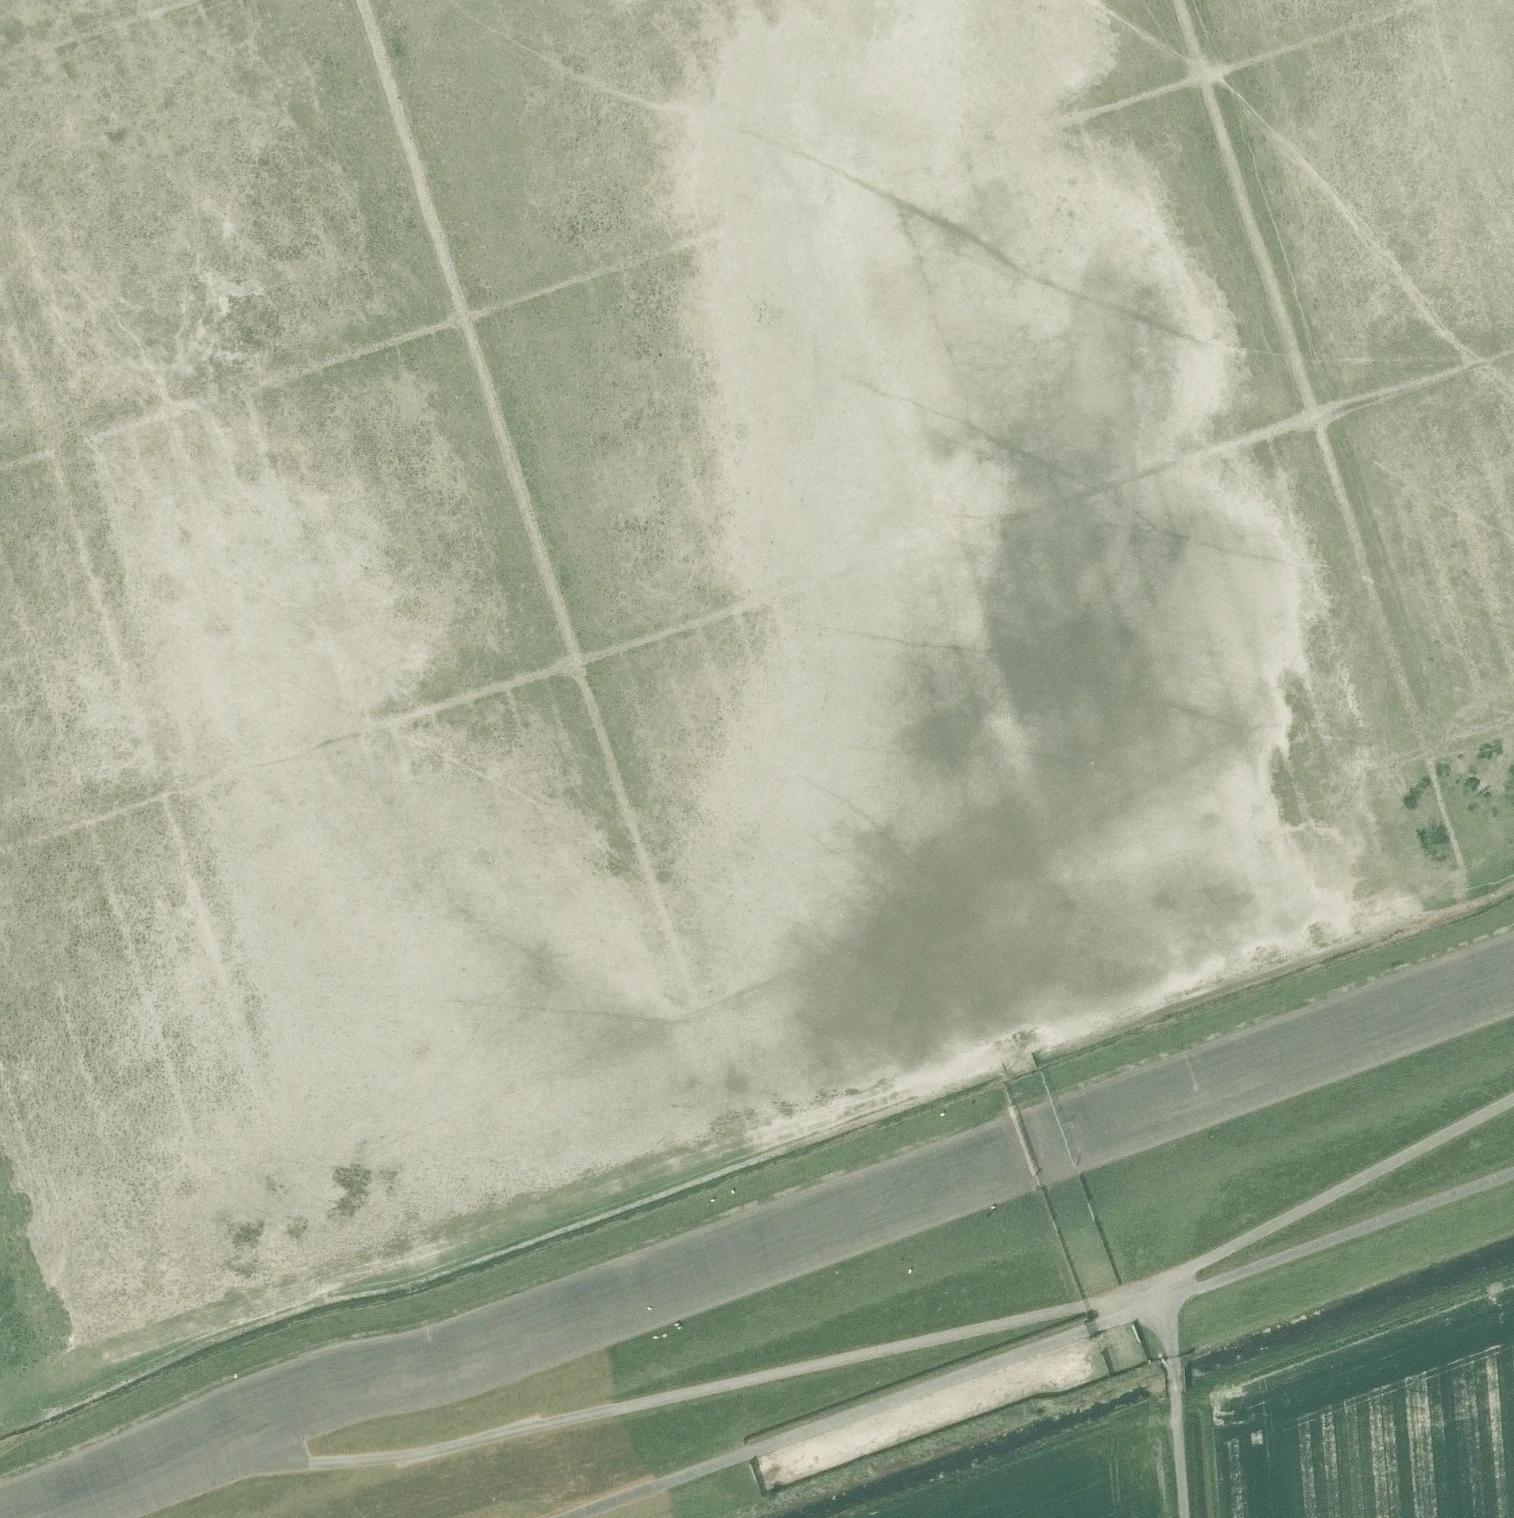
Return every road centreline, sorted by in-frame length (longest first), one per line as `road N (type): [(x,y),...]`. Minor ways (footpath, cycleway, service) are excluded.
road 1 (unclassified): [(568,1517),(1160,1303)]
road 2 (unclassified): [(1160,1303),(1513,1173)]
road 3 (unclassified): [(1184,1517),(1160,1303)]

